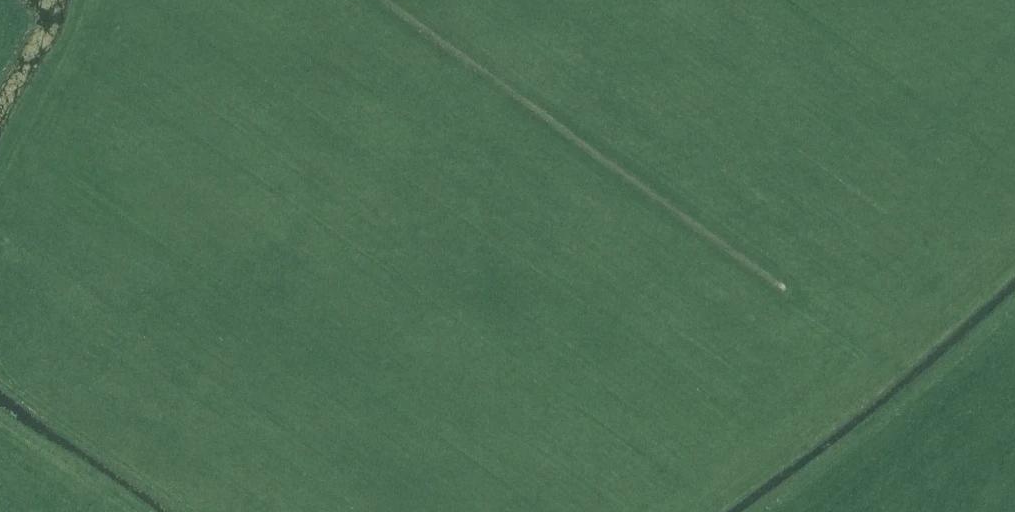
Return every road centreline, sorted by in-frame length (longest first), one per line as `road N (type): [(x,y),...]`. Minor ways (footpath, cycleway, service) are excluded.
road 1 (track): [(88,0),(0,200)]

